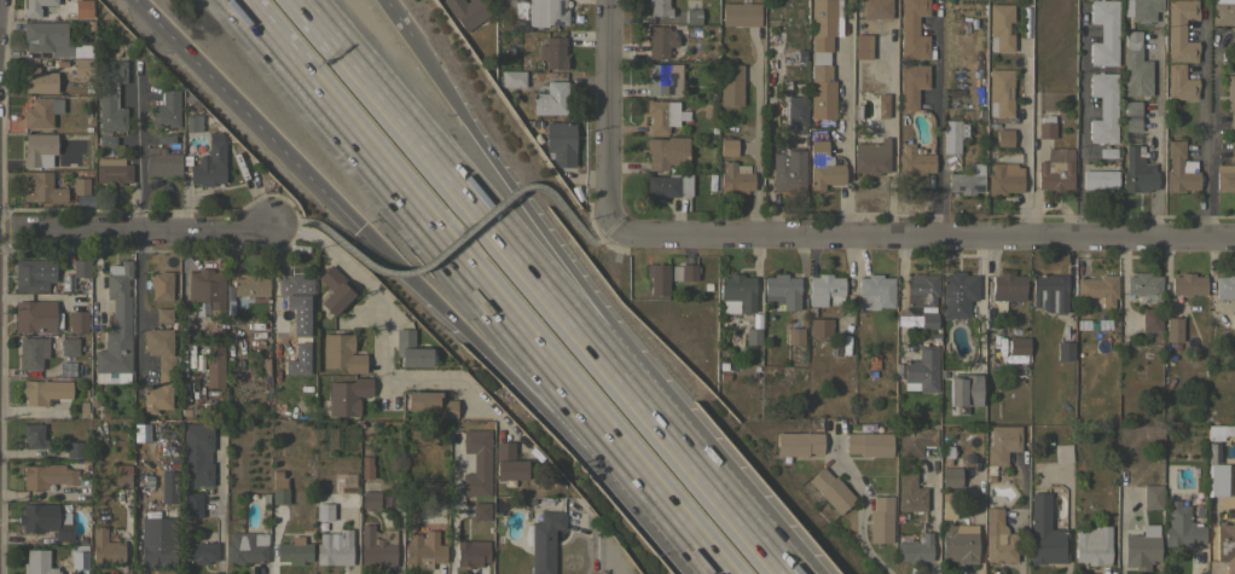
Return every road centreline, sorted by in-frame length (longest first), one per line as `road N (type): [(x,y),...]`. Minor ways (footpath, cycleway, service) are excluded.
road 1 (motorway): [(137,0),(551,417),(701,556)]
road 2 (motorway): [(236,0),(701,556)]
road 3 (residential): [(538,458),(460,382),(384,381),(377,286),(307,237),(271,224),(233,231),(0,231)]
road 4 (residential): [(1234,239),(634,233),(615,226)]
road 5 (motorway): [(642,392),(310,0)]
road 6 (motorway): [(642,392),(615,330),(417,42)]
road 7 (motorway): [(793,573),(642,392)]
road 8 (residential): [(615,226),(607,0)]
road 9 (residential): [(834,456),(862,488),(860,539),(888,573)]

